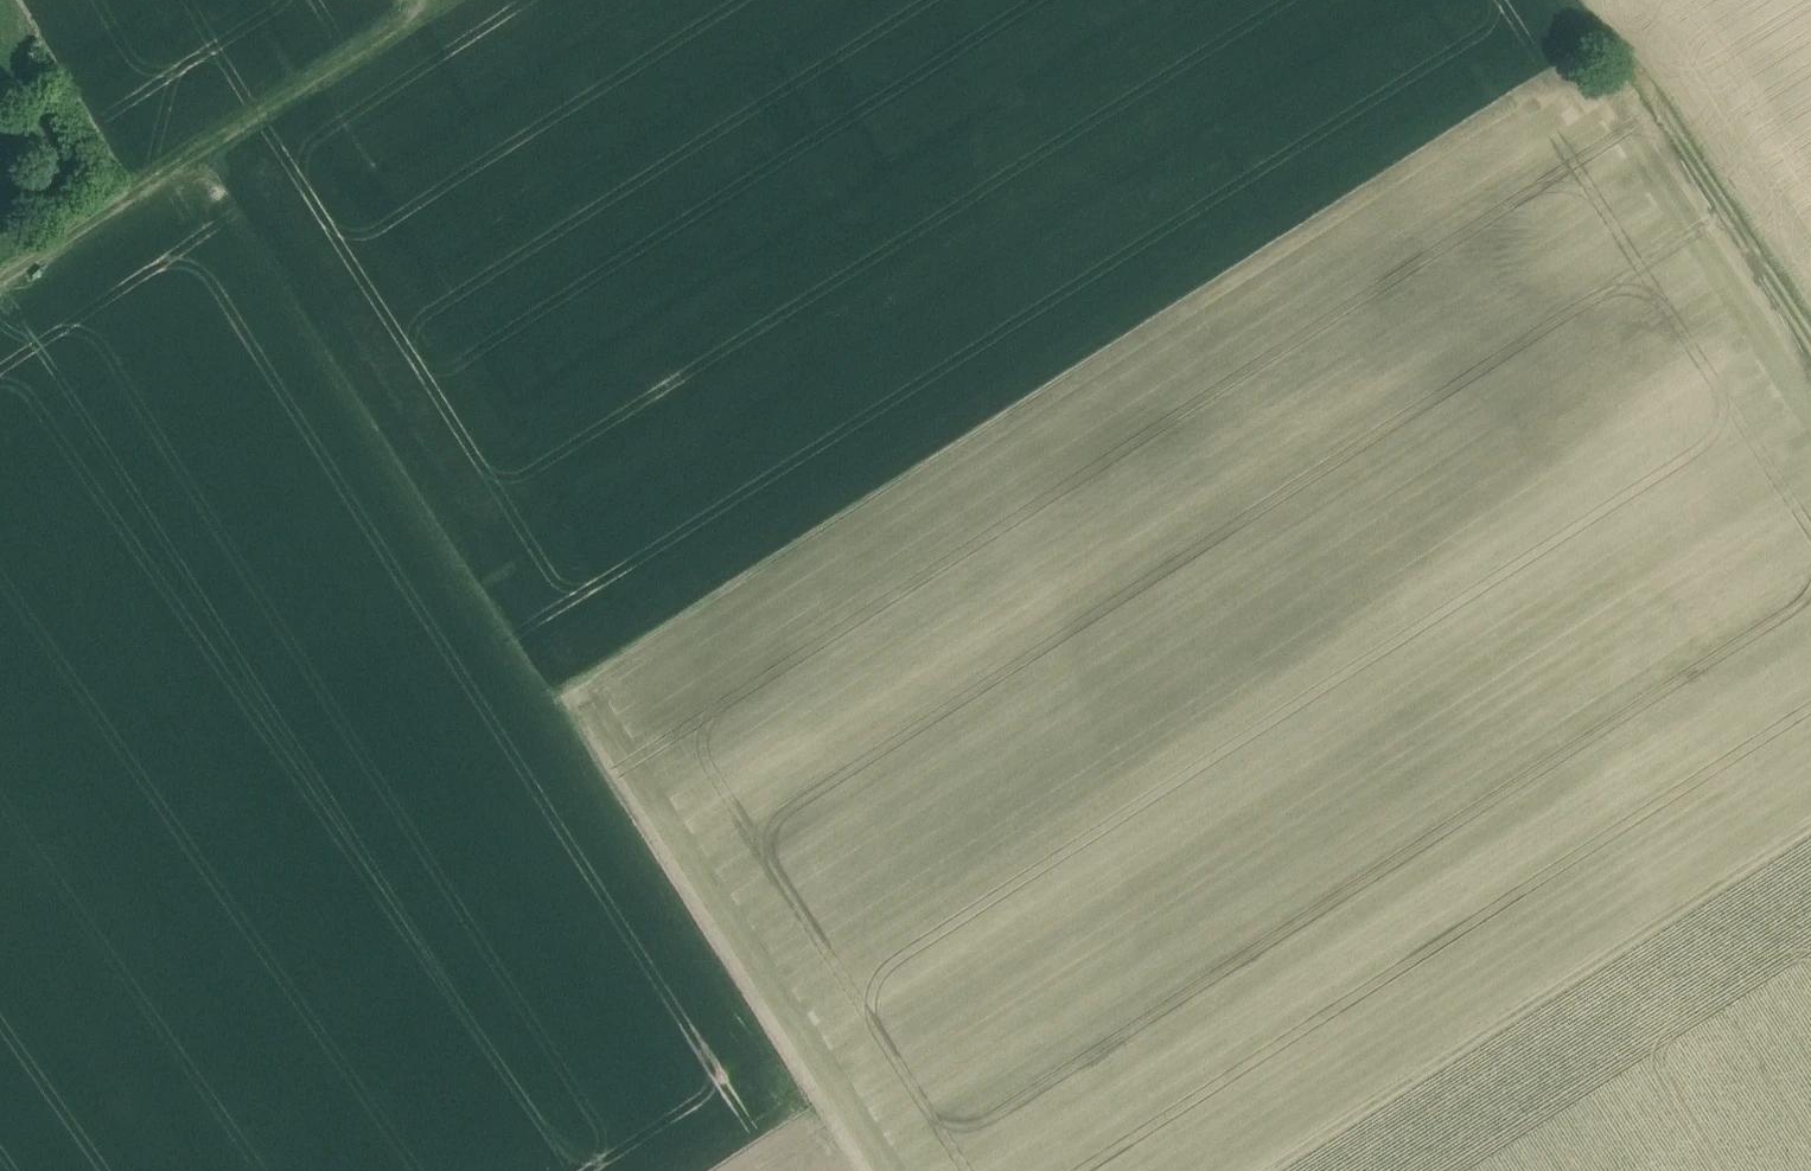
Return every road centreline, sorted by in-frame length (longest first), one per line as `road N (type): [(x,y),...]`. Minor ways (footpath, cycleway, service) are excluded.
road 1 (track): [(1639,71),(1810,336)]
road 2 (track): [(0,275),(121,194)]

